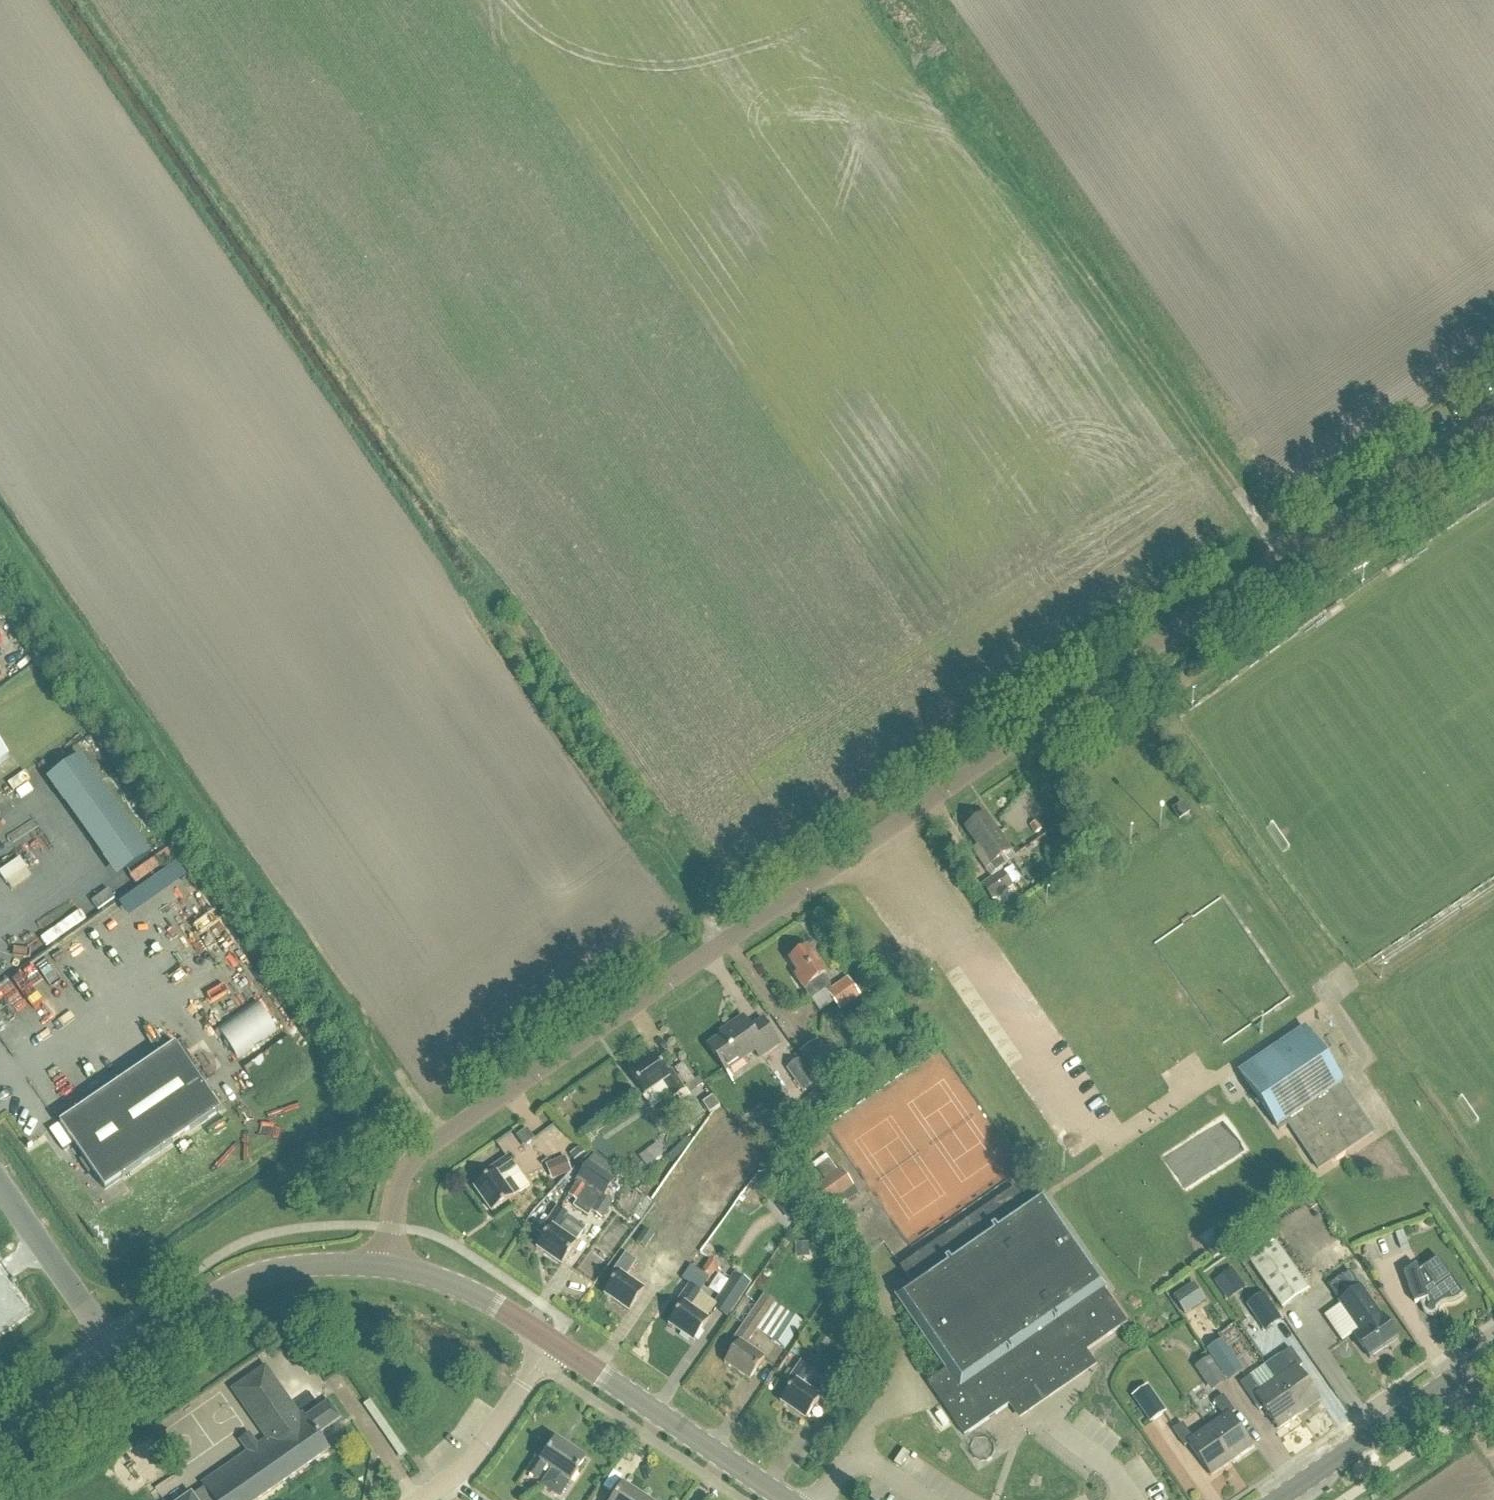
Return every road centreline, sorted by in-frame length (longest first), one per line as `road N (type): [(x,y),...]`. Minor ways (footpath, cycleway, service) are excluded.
road 1 (residential): [(391,1270),(400,1182),(417,1158),(1493,412)]
road 2 (tertiary): [(117,1361),(257,1275),(330,1265),(391,1270)]
road 3 (tertiary): [(783,1499),(550,1343)]
road 4 (tertiary): [(1277,1499),(1493,1349)]
road 5 (track): [(299,935),(444,1137)]
road 6 (unclassified): [(117,1361),(0,1188)]
road 7 (residential): [(425,1499),(477,1453),(550,1343)]
road 8 (tertiary): [(550,1343),(458,1287),(391,1270)]
road 9 (tertiary): [(0,1443),(117,1361)]

